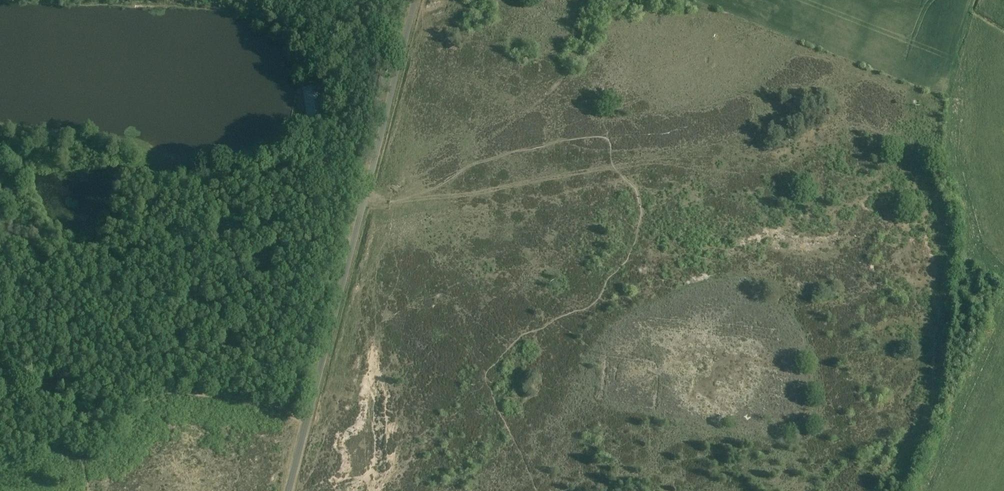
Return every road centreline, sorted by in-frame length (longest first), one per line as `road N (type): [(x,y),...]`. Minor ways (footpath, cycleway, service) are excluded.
road 1 (unclassified): [(289,490),(415,0)]

